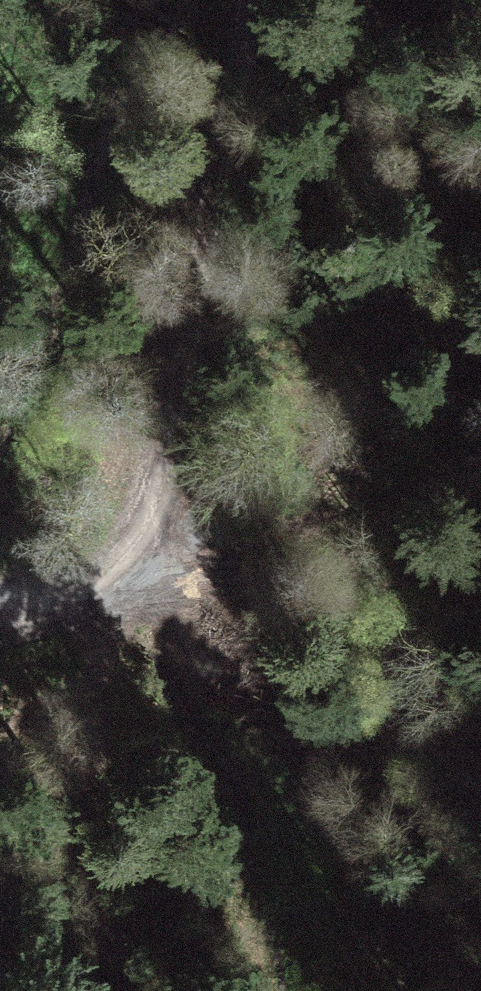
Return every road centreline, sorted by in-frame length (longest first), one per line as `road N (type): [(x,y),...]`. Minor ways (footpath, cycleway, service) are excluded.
road 1 (track): [(255,0),(199,238),(154,526),(119,566),(72,595),(0,604)]
road 2 (track): [(72,595),(194,581),(279,542),(356,484),(480,369)]
road 3 (track): [(72,595),(78,842),(118,990)]

